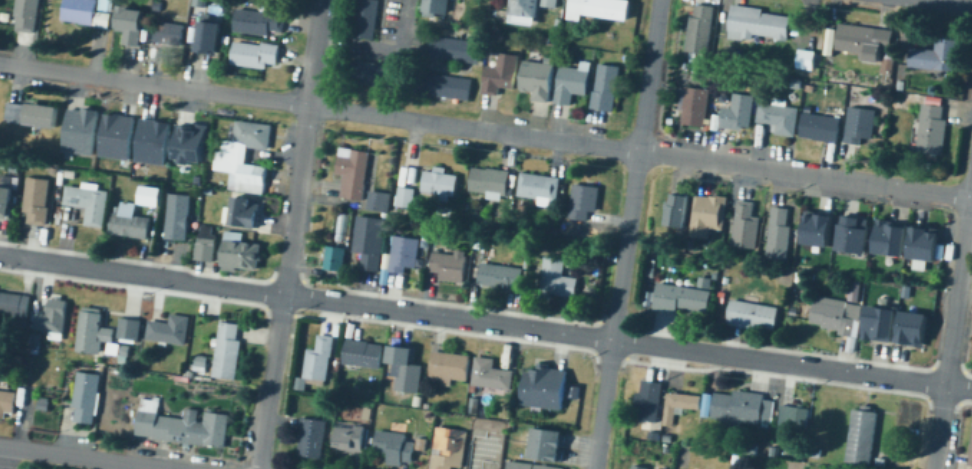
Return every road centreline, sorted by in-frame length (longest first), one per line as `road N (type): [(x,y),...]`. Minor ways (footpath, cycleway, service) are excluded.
road 1 (residential): [(971,198),(0,63)]
road 2 (residential): [(971,390),(0,255)]
road 3 (residential): [(662,0),(597,468)]
road 4 (residential): [(309,104),(261,468)]
road 5 (residential): [(971,206),(938,468)]
road 6 (residential): [(0,447),(164,468)]

